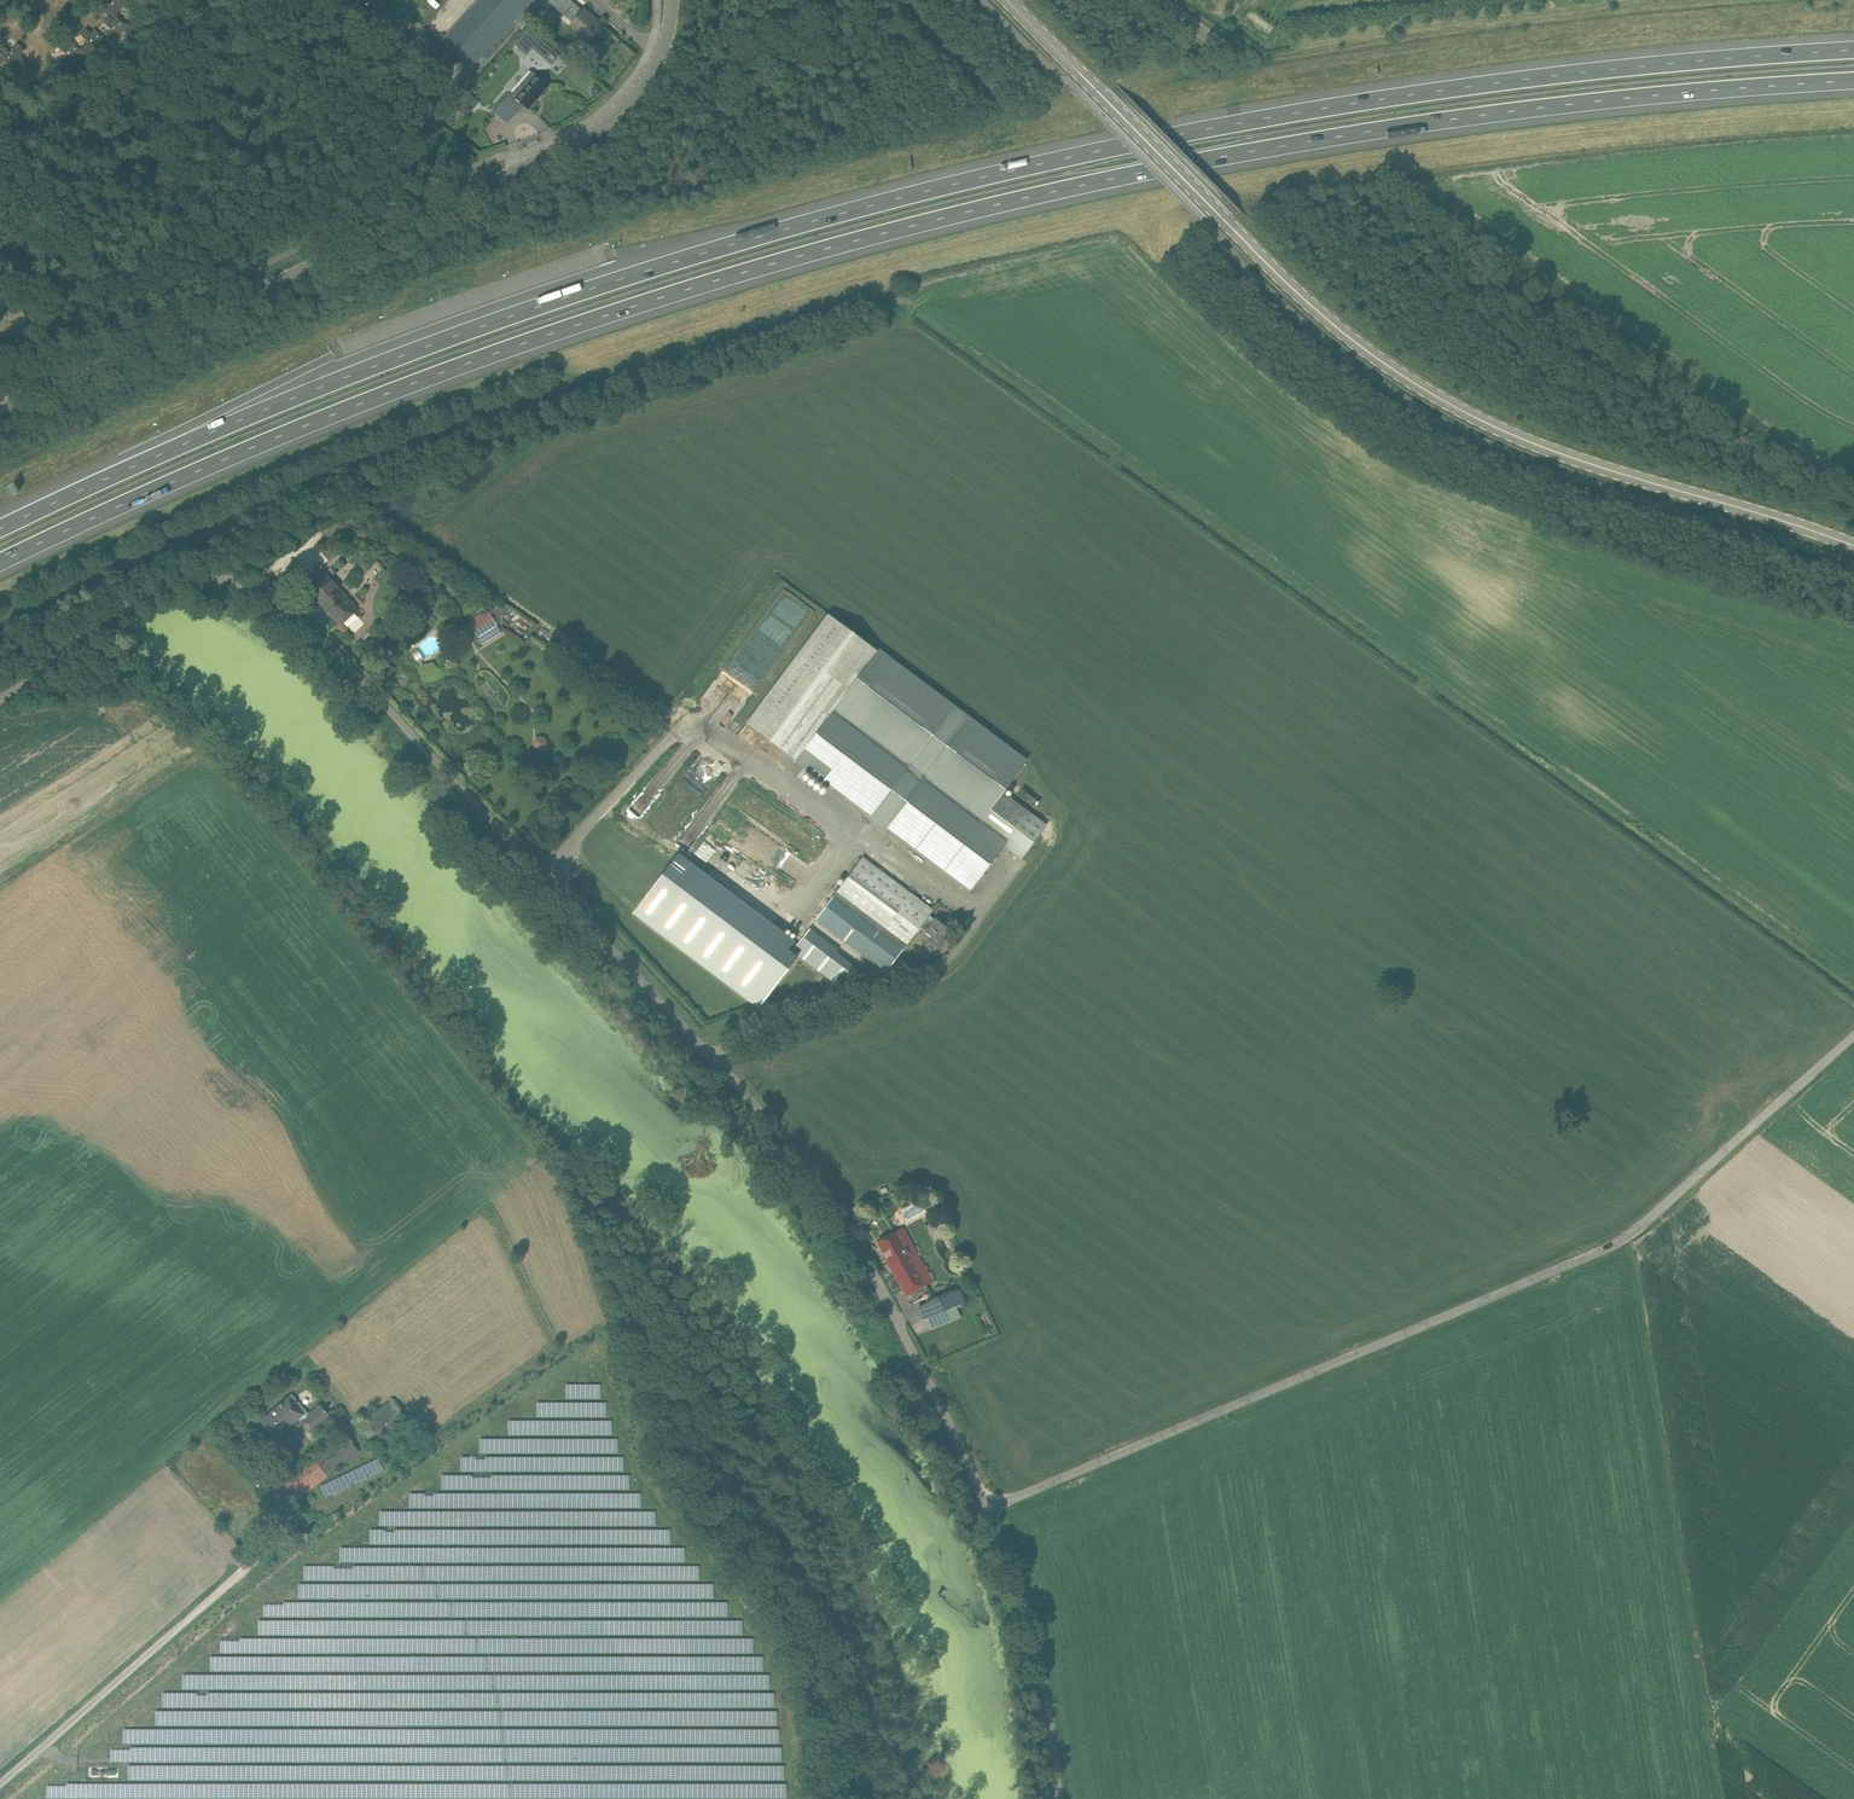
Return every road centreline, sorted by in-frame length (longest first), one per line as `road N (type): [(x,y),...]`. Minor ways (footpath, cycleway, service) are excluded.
road 1 (motorway): [(0,562),(392,391),(655,298),(923,221),(1363,131),(1652,95),(1853,80)]
road 2 (motorway): [(1853,49),(1548,75),(1372,100),(925,190),(677,261),(456,336),(238,420),(0,528)]
road 3 (unclassified): [(988,1508),(824,1190),(714,1059),(281,597),(226,579),(165,584),(124,605),(0,701)]
road 4 (tertiary): [(1853,551),(1587,465),(1446,405),(1327,315),(1009,0)]
road 5 (unclassified): [(988,1508),(1629,1236),(1853,1035)]
road 6 (tertiary): [(0,411),(589,134),(653,69),(672,0)]
road 7 (unclassified): [(255,1560),(0,1784)]
road 8 (unclassified): [(1059,1798),(1038,1645),(988,1508)]

